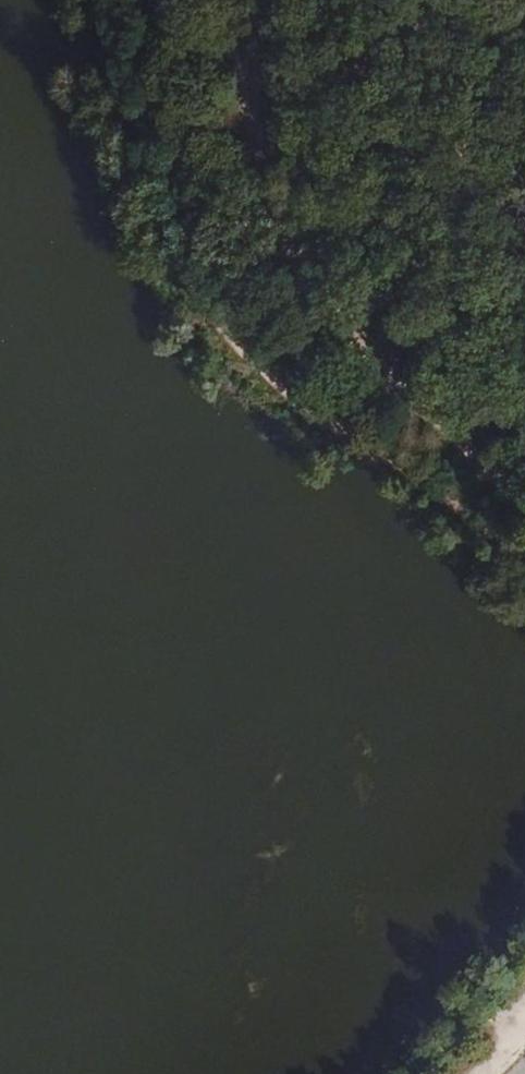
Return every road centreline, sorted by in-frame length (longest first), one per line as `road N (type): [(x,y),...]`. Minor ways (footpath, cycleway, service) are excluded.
road 1 (track): [(121,0),(179,255),(224,335),(326,424),(524,557)]
road 2 (track): [(524,494),(432,423),(278,226),(242,83),(232,0)]

